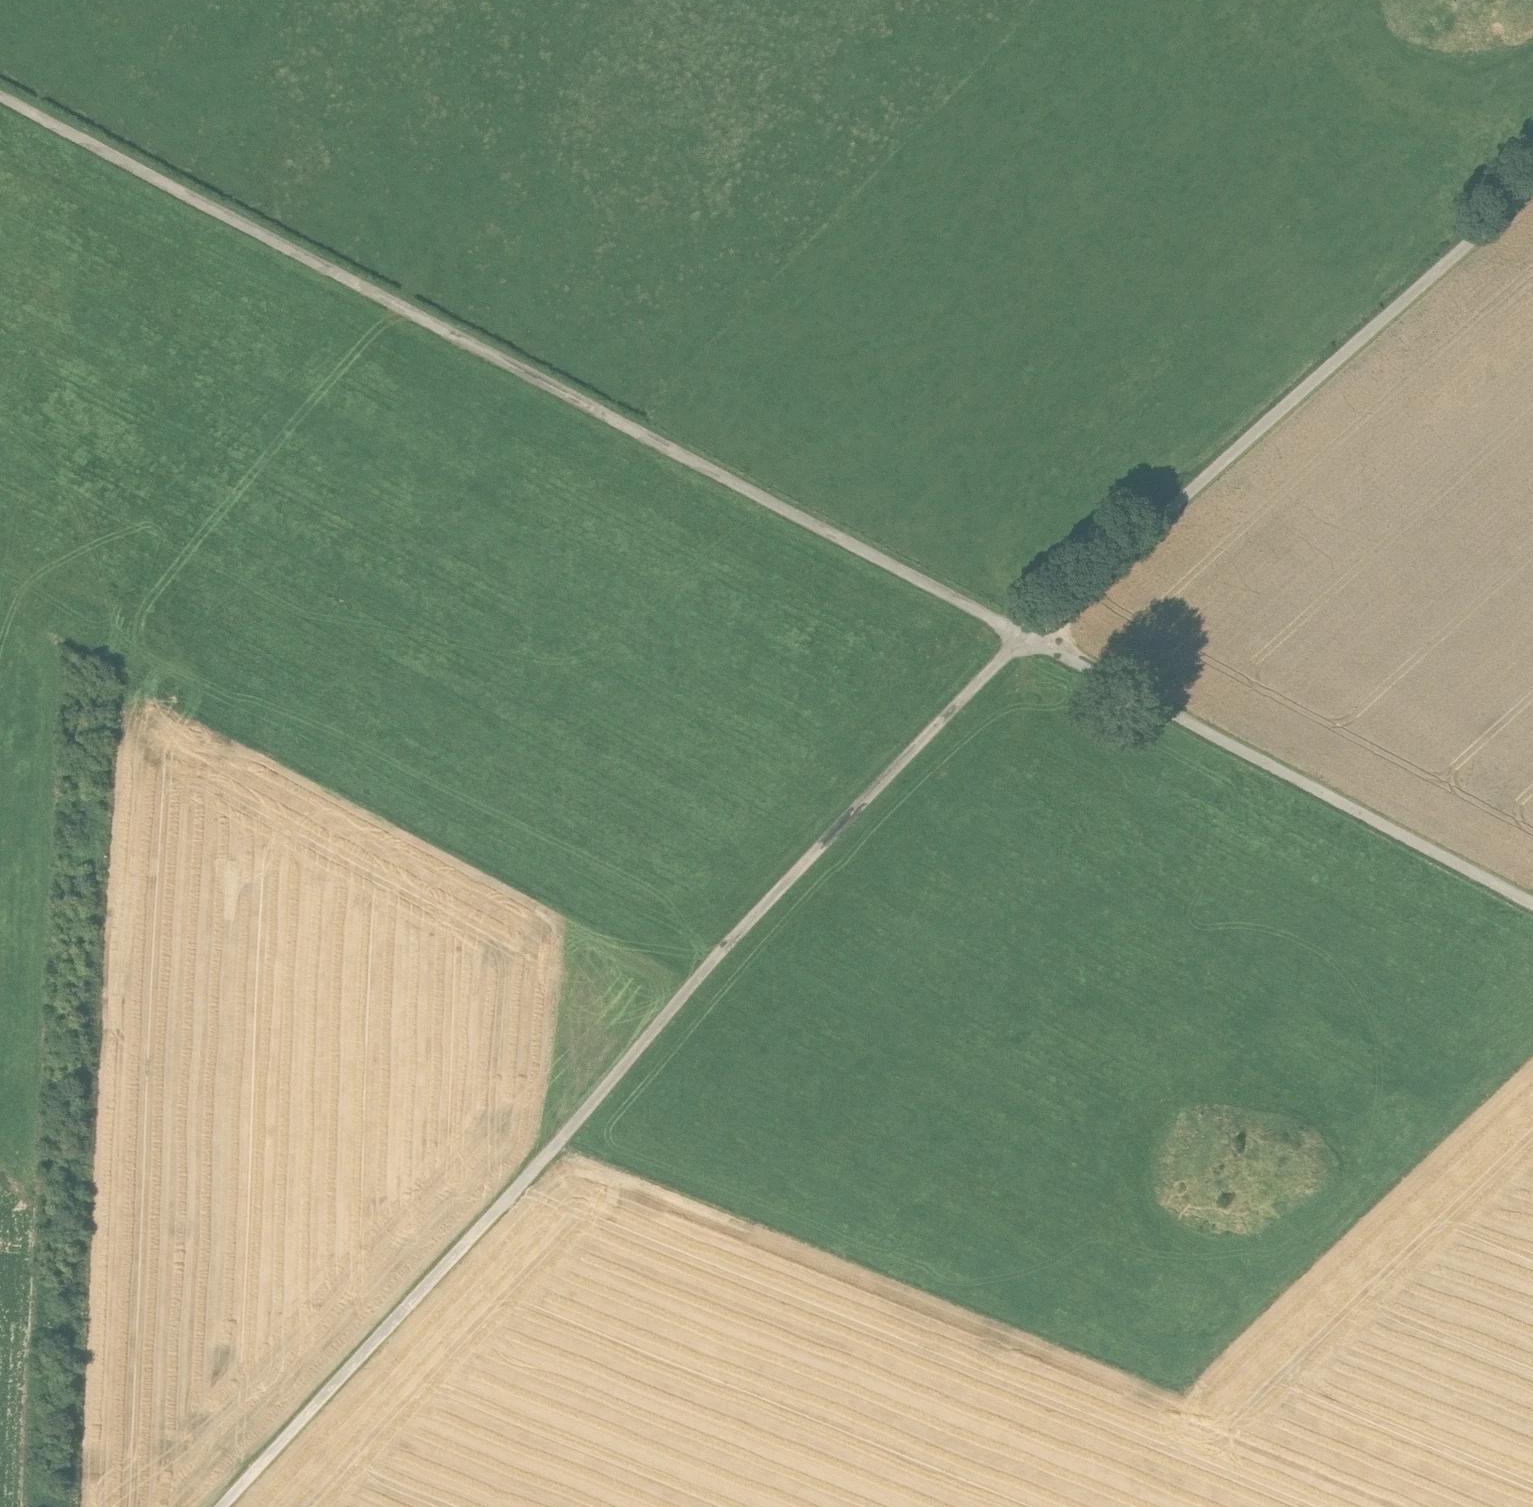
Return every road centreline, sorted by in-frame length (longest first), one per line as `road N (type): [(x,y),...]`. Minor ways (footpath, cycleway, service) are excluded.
road 1 (track): [(1532,184),(962,699),(692,983),(558,1142),(220,1506)]
road 2 (track): [(1532,902),(0,96)]

